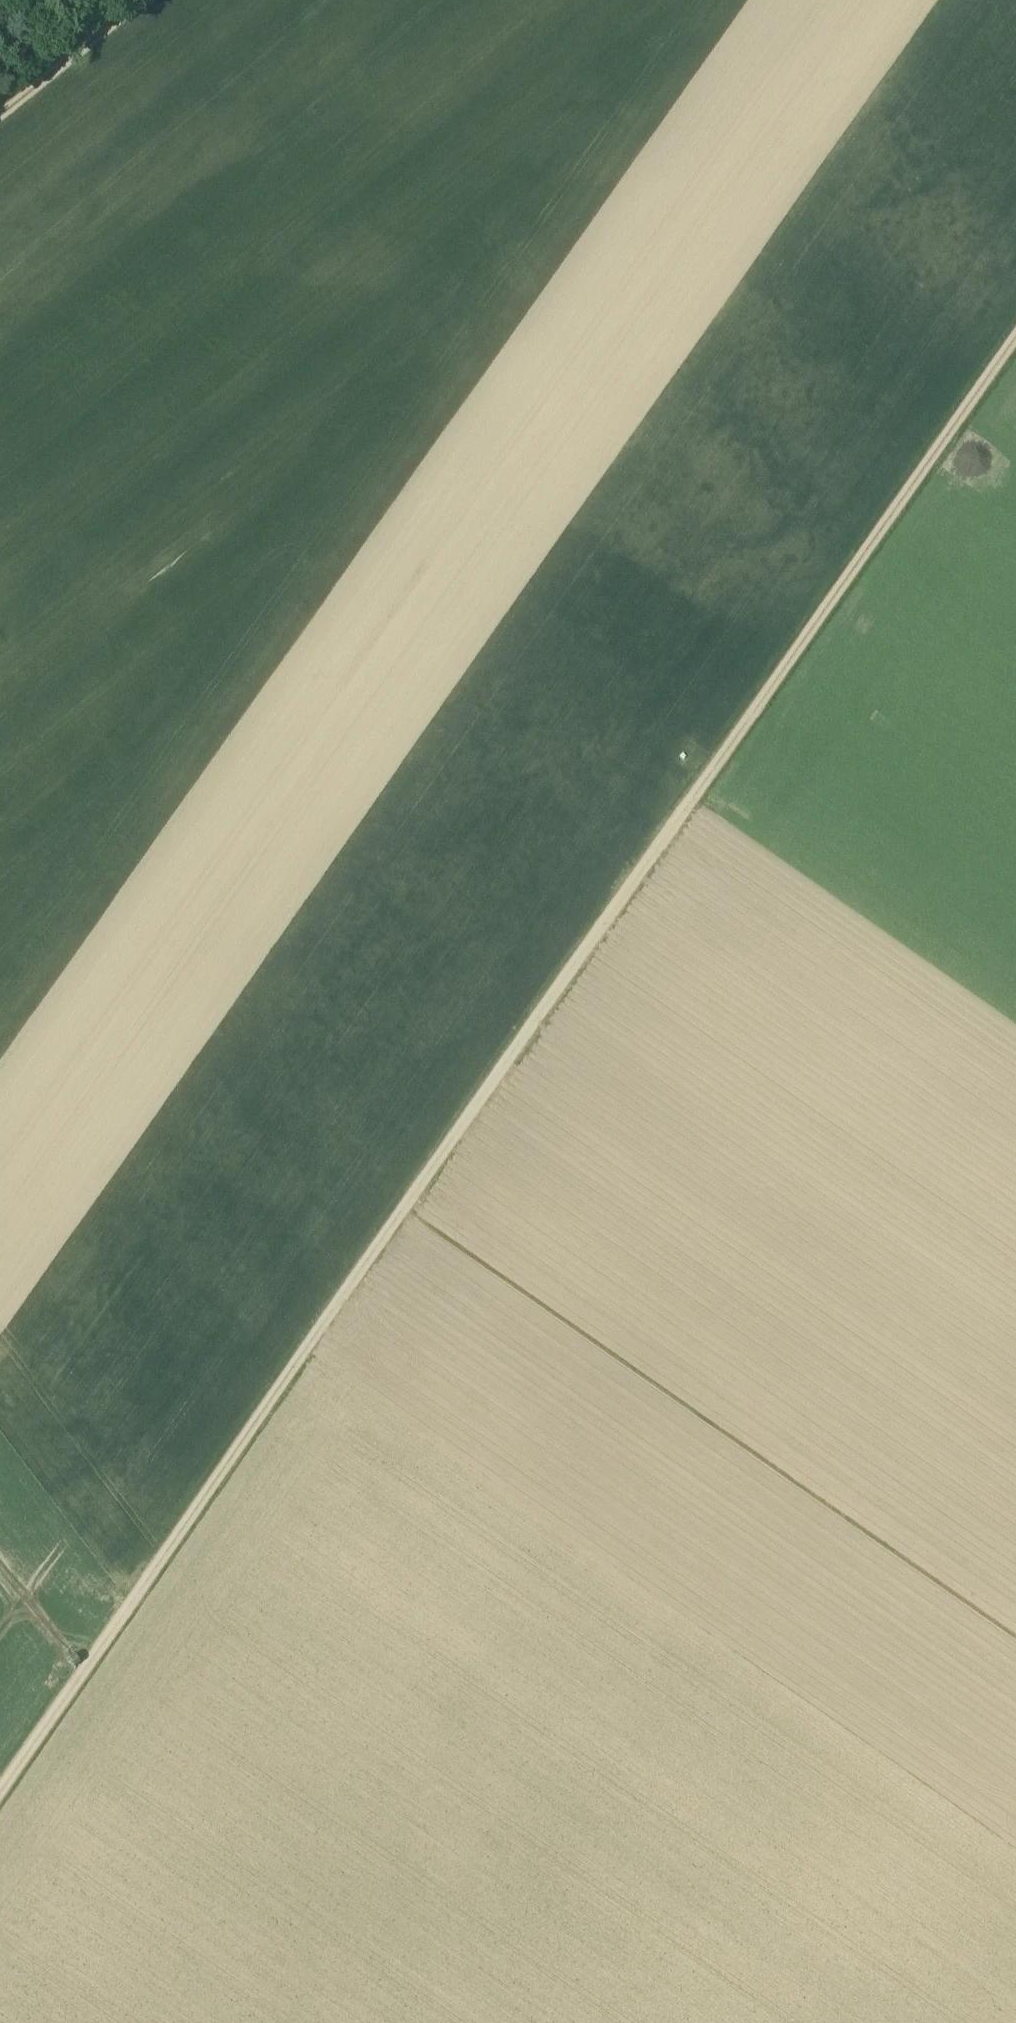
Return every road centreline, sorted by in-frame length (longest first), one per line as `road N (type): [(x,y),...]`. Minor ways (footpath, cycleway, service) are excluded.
road 1 (track): [(0,1780),(1015,335)]
road 2 (track): [(0,104),(128,0)]

